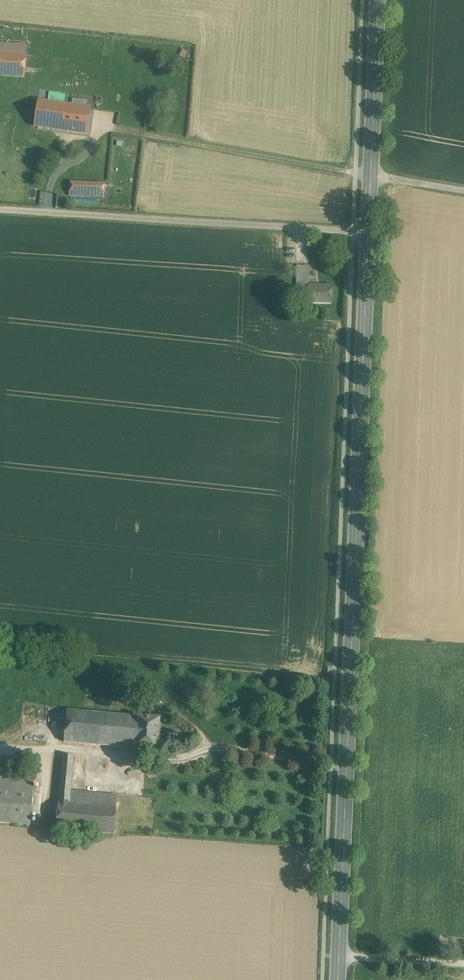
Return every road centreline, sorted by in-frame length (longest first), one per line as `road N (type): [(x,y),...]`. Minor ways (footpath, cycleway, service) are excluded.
road 1 (primary): [(337,979),(377,0)]
road 2 (track): [(104,128),(356,173)]

